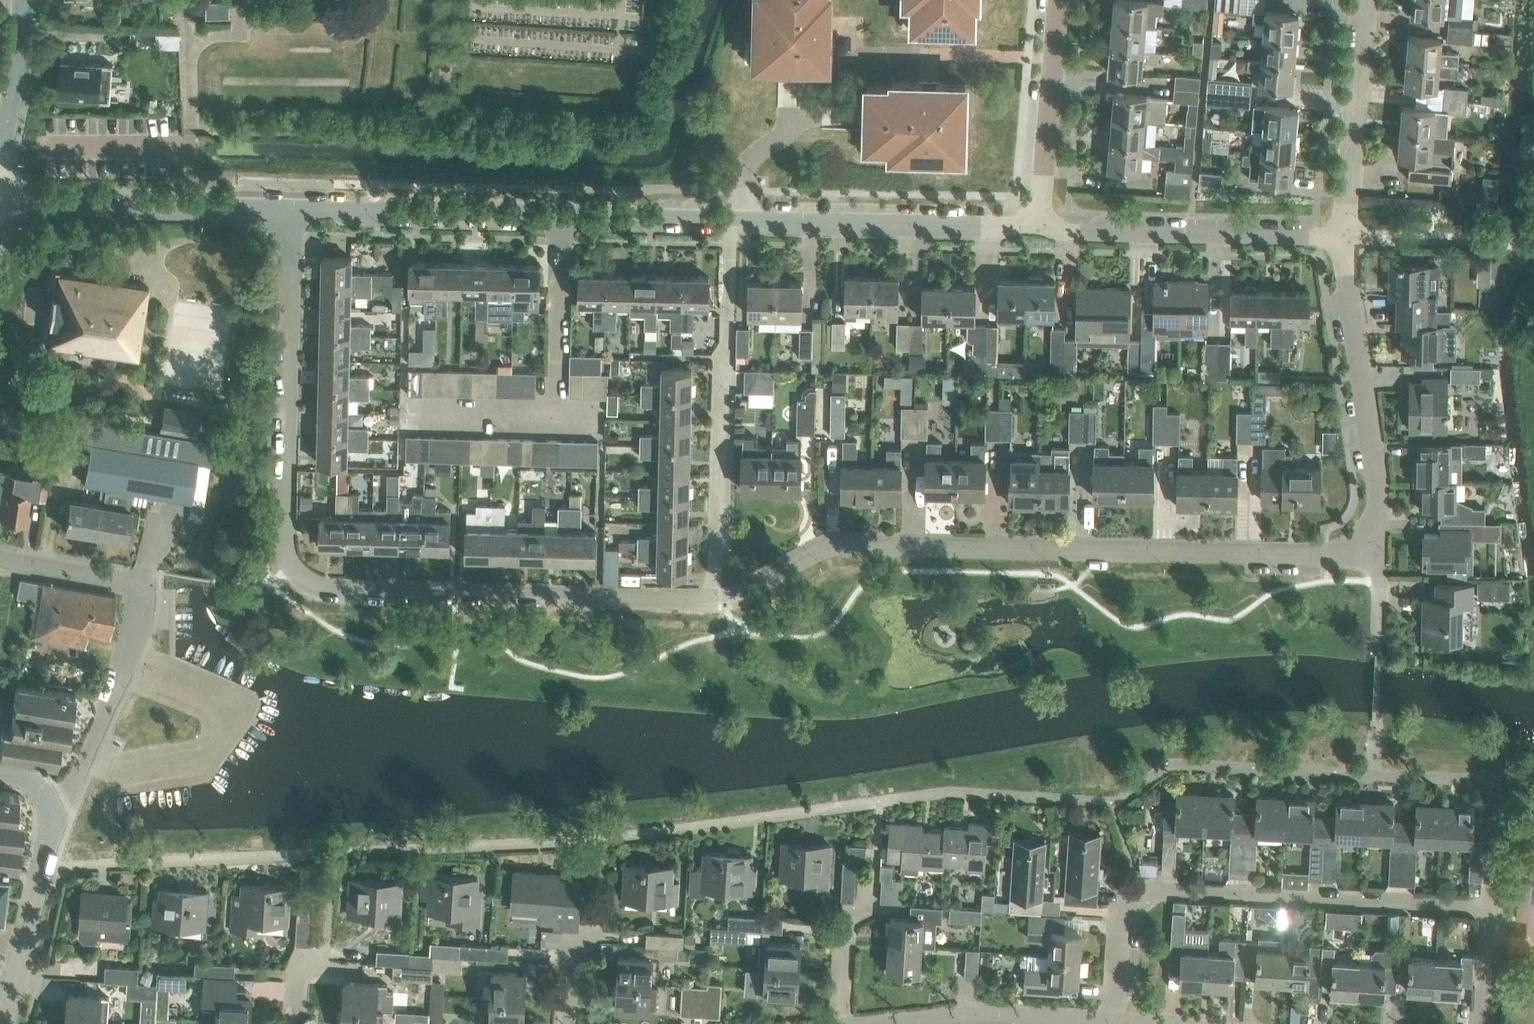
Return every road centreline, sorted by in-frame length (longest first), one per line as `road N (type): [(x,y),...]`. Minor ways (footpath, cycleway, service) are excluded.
road 1 (residential): [(721,602),(334,590),(297,579),(282,554),(292,211)]
road 2 (residential): [(721,602),(843,544),(1376,555)]
road 3 (residential): [(1113,1023),(1122,916),(1145,891),(1492,911)]
road 4 (residential): [(721,602),(732,219)]
road 5 (residential): [(1376,555),(1374,471),(1340,239)]
road 6 (residential): [(128,656),(238,708),(218,752),(199,766),(124,772),(86,763)]
road 7 (unclassified): [(1036,233),(732,219)]
road 8 (unclassified): [(1340,239),(1036,233)]
road 9 (unclassified): [(292,211),(0,204)]
road 10 (unclassified): [(562,214),(292,211)]
road 11 (residential): [(1340,239),(1361,0)]
road 12 (residential): [(1036,233),(1057,0)]
road 13 (residential): [(881,1023),(958,1013),(1113,1023)]
road 14 (residential): [(6,1023),(51,821),(48,803)]
road 15 (residential): [(128,656),(143,583),(0,557)]
road 16 (residential): [(562,214),(557,412)]
road 17 (unclassified): [(1340,239),(1533,247)]
road 18 (unclassified): [(0,173),(23,0)]
road 19 (unclassified): [(732,219),(562,214)]
road 20 (residential): [(557,412),(403,411)]

